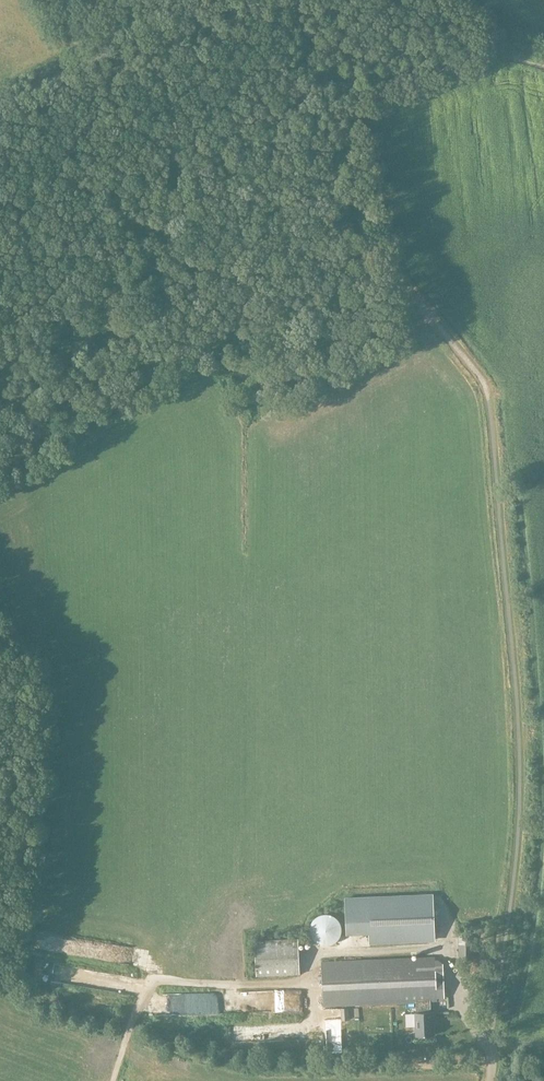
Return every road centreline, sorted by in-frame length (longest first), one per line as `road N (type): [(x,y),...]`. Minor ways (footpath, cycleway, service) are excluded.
road 1 (track): [(112,1080),(140,1002),(164,983),(287,984),(307,980),(323,955),(436,948),(455,975),(455,1001)]
road 2 (unclassified): [(207,0),(0,105)]

